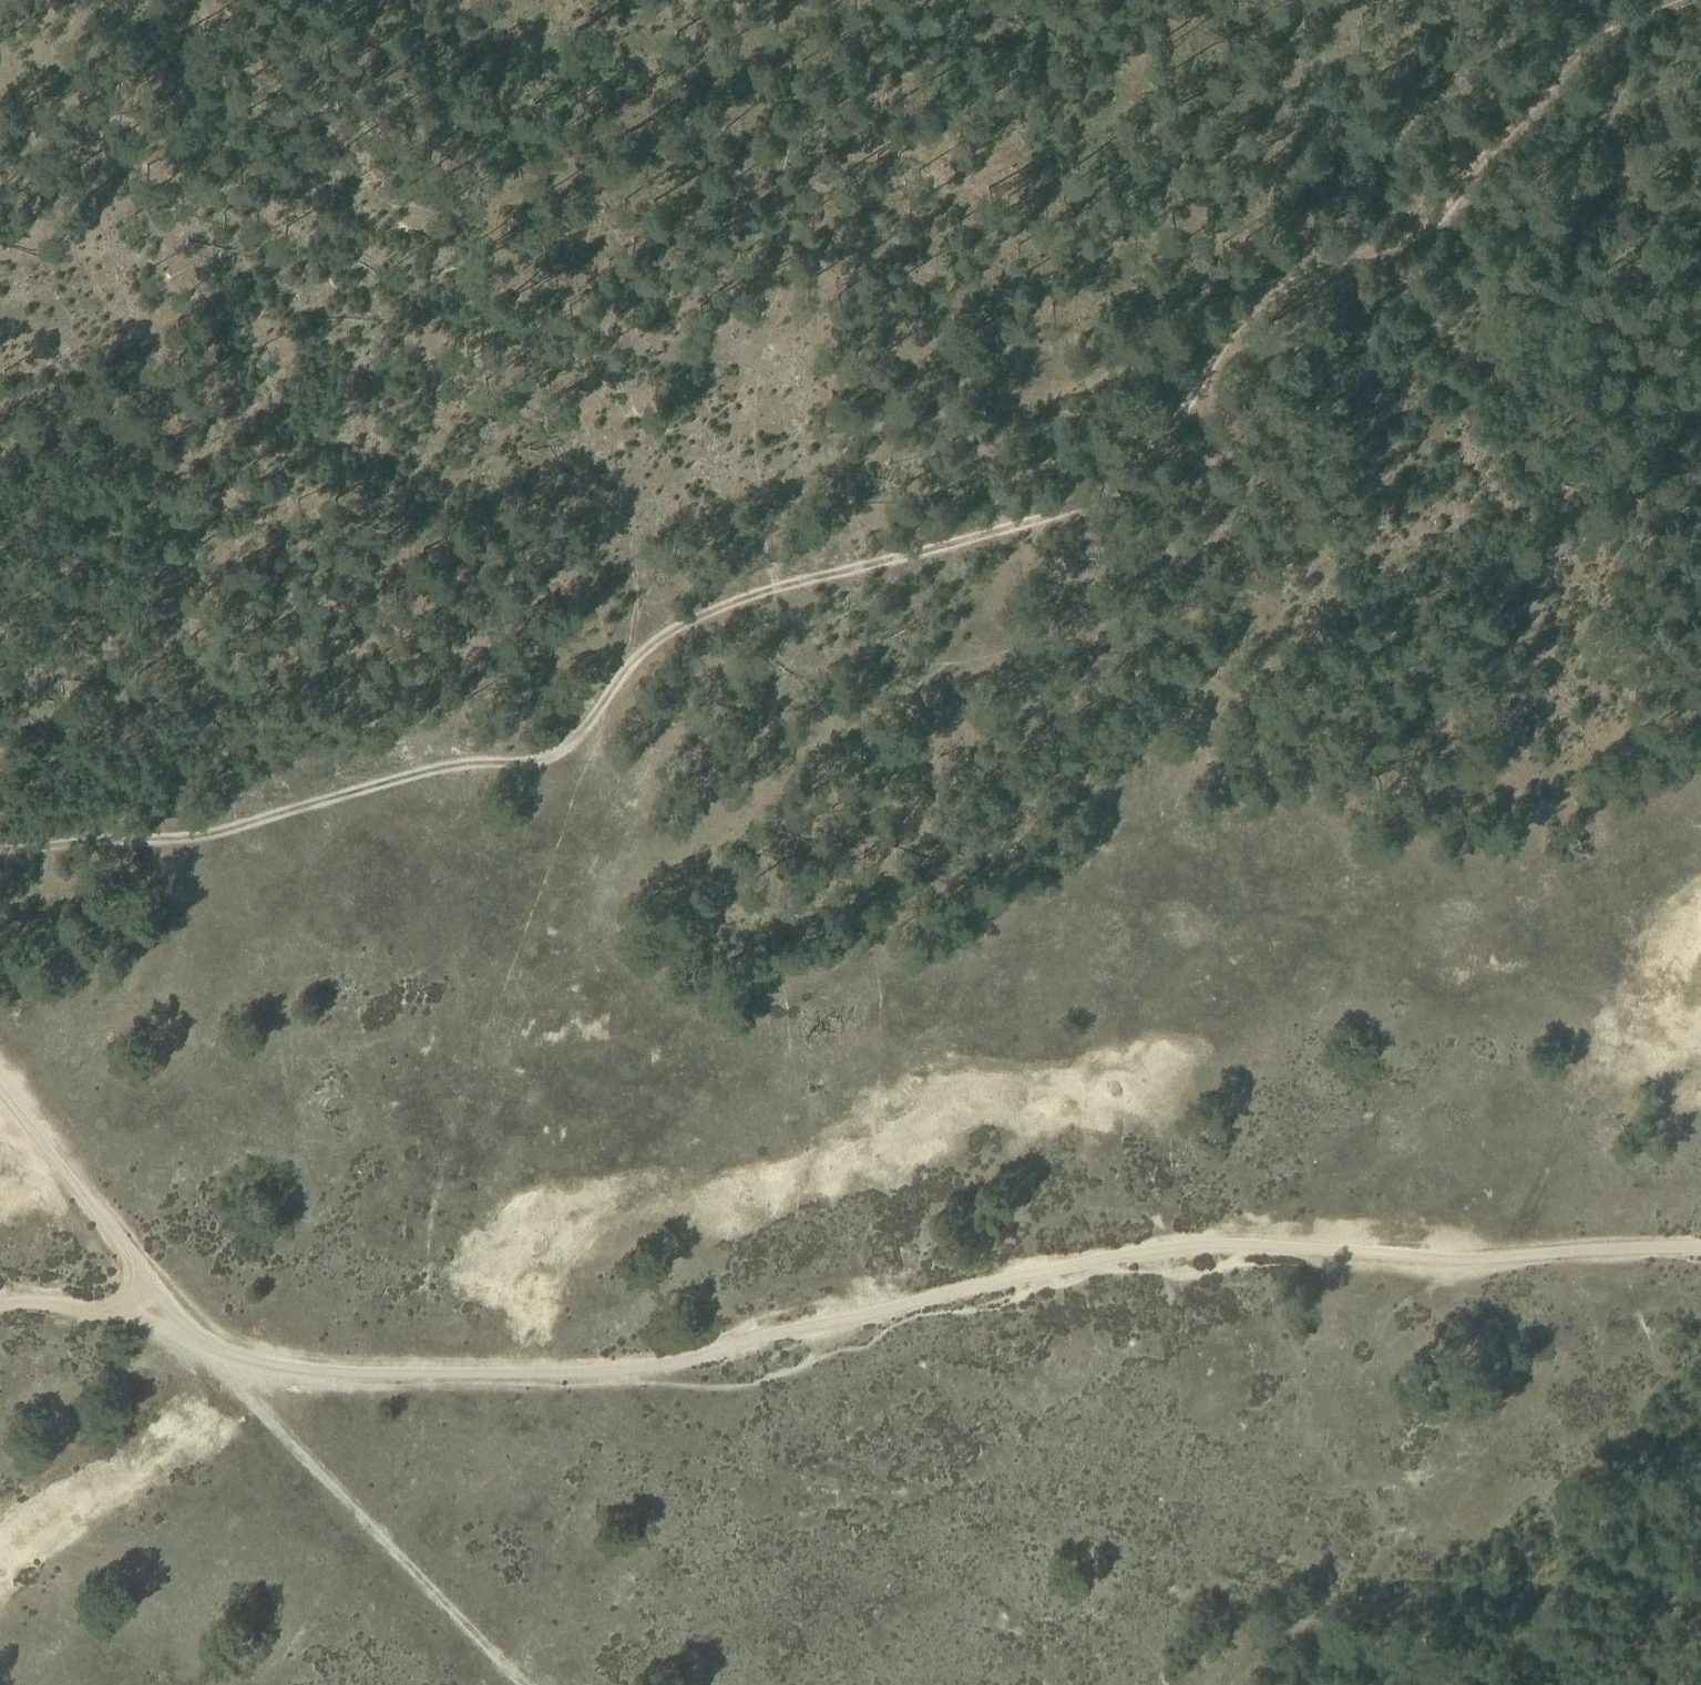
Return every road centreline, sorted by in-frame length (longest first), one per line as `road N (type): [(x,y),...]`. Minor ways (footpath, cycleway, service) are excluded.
road 1 (track): [(0,848),(196,830),(553,751),(589,724),(640,648),(684,619),(757,589),(931,552)]
road 2 (track): [(224,1354),(323,1478),(532,1684)]

